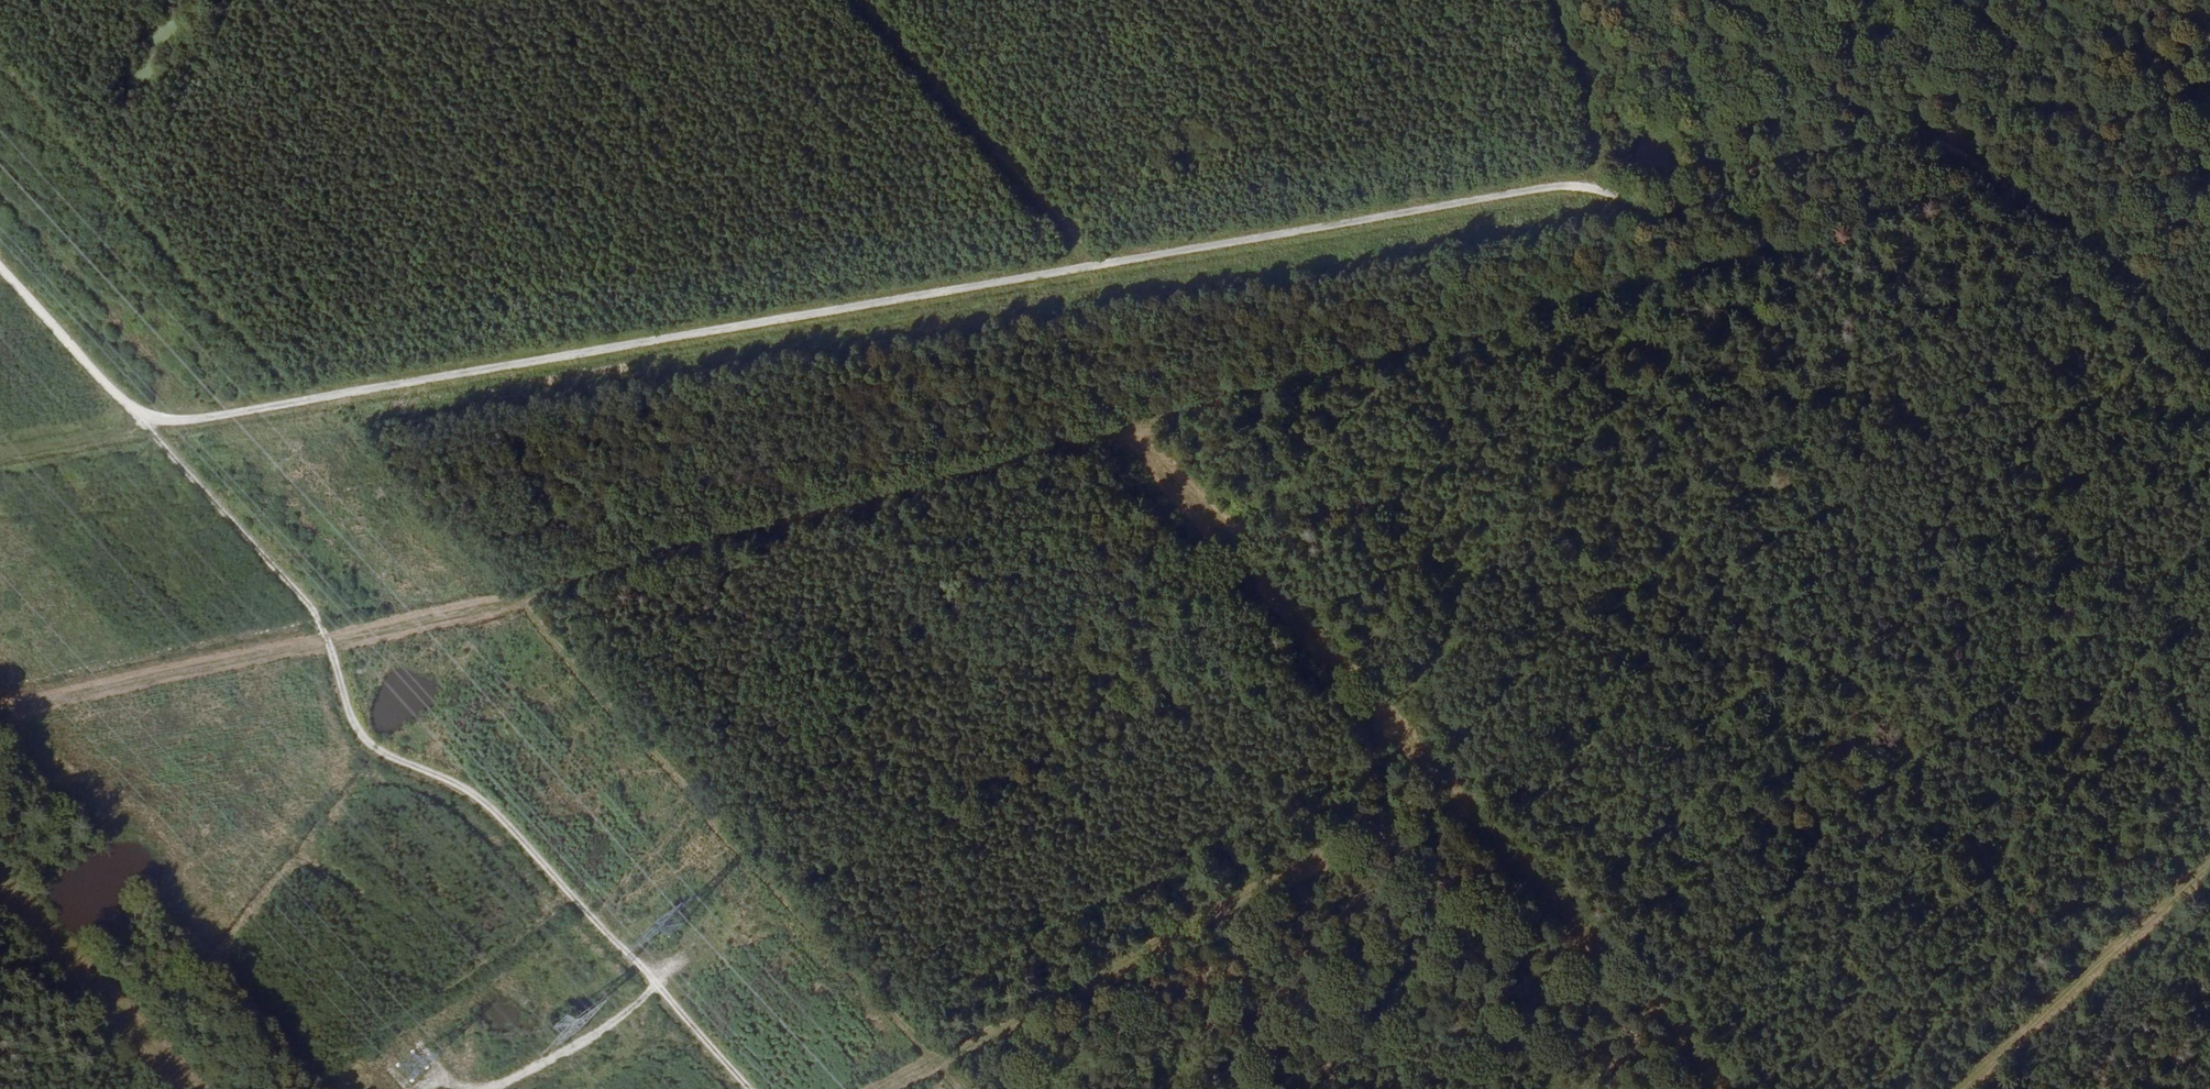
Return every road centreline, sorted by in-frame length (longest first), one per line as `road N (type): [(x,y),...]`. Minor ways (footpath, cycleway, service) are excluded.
road 1 (track): [(0,271),(117,399),(145,421),(172,422),(1558,187),(1591,188),(1666,213),(1804,156),(1901,137),(1948,151),(2062,226),(2127,276),(2209,359)]
road 2 (track): [(2209,414),(2085,287),(2020,241),(1943,204),(1122,440)]
road 3 (track): [(1122,440),(515,601),(0,708)]
road 4 (track): [(746,1088),(488,807),(359,737),(304,597),(145,421),(0,453)]
road 5 (track): [(1456,797),(2101,302)]
road 6 (track): [(1456,797),(1402,832),(884,1088)]
road 7 (track): [(1456,797),(1122,440)]
road 8 (track): [(1725,1088),(1456,797)]
road 9 (track): [(1089,268),(1072,239),(854,0)]
road 10 (track): [(2209,857),(1951,1088)]
road 11 (track): [(2209,81),(1932,143)]
road 12 (track): [(0,888),(184,1088)]

